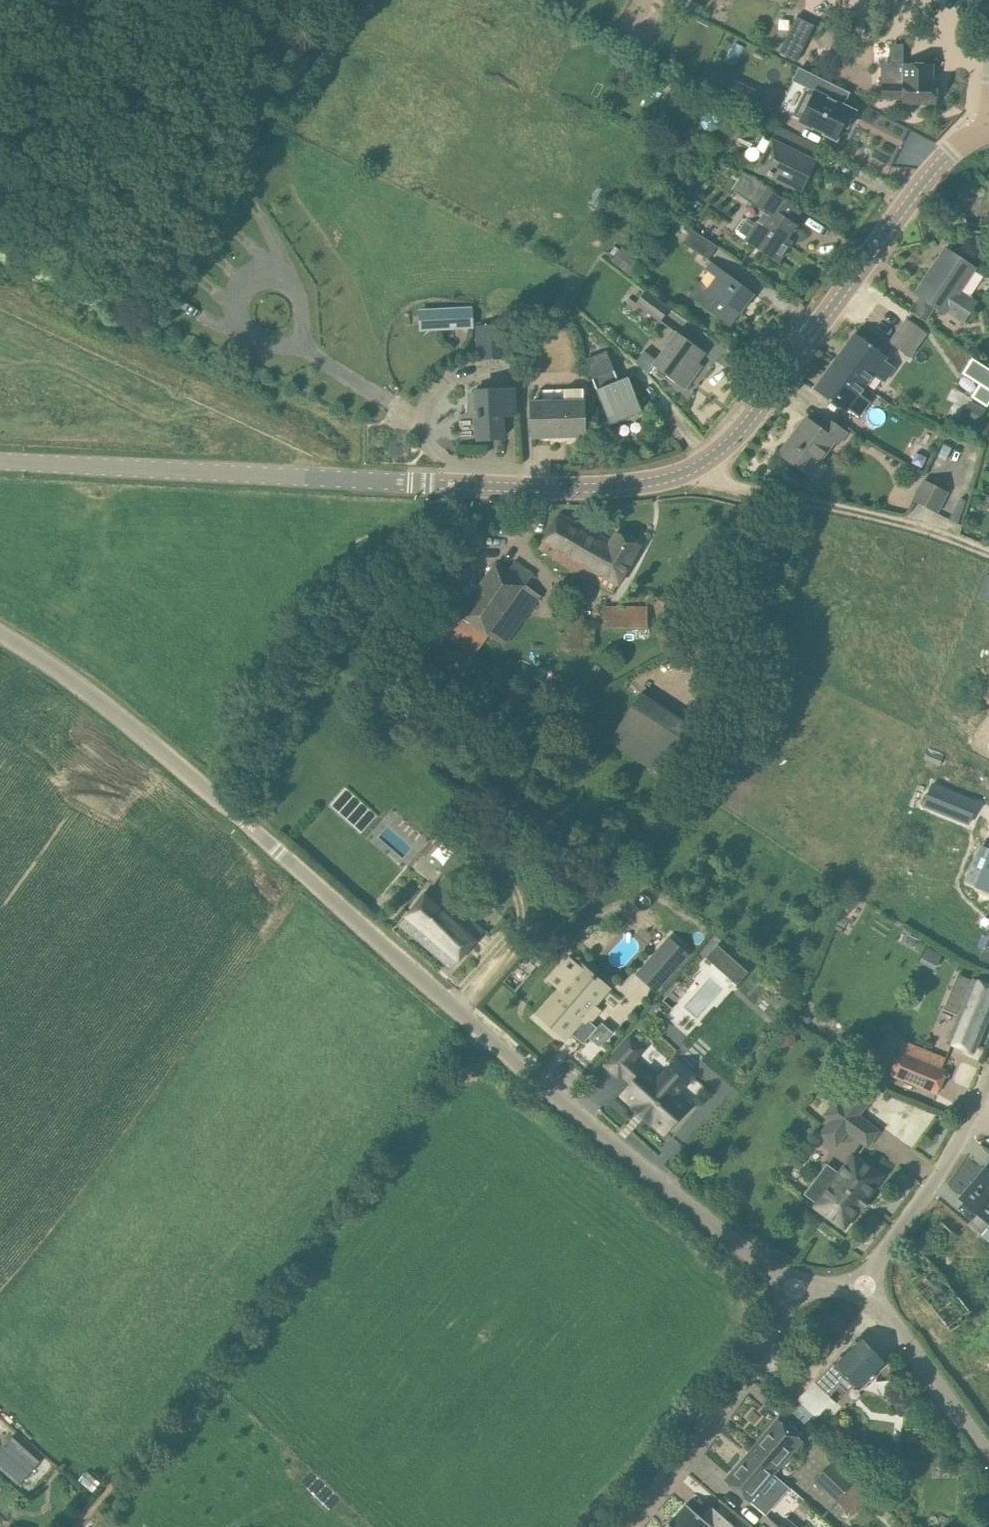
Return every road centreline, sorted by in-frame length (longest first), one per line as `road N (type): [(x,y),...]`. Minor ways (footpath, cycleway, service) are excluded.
road 1 (unclassified): [(795,1278),(758,1266),(278,852),(54,668),(0,637)]
road 2 (tertiary): [(683,474),(628,487),(0,459)]
road 3 (tertiary): [(683,474),(723,456),(949,161),(988,127)]
road 4 (unclassified): [(624,1526),(759,1351),(795,1278)]
road 5 (track): [(723,456),(792,494),(988,557)]
road 6 (unclassified): [(988,1442),(860,1277)]
road 7 (unclassified): [(860,1277),(899,1241),(972,1109)]

